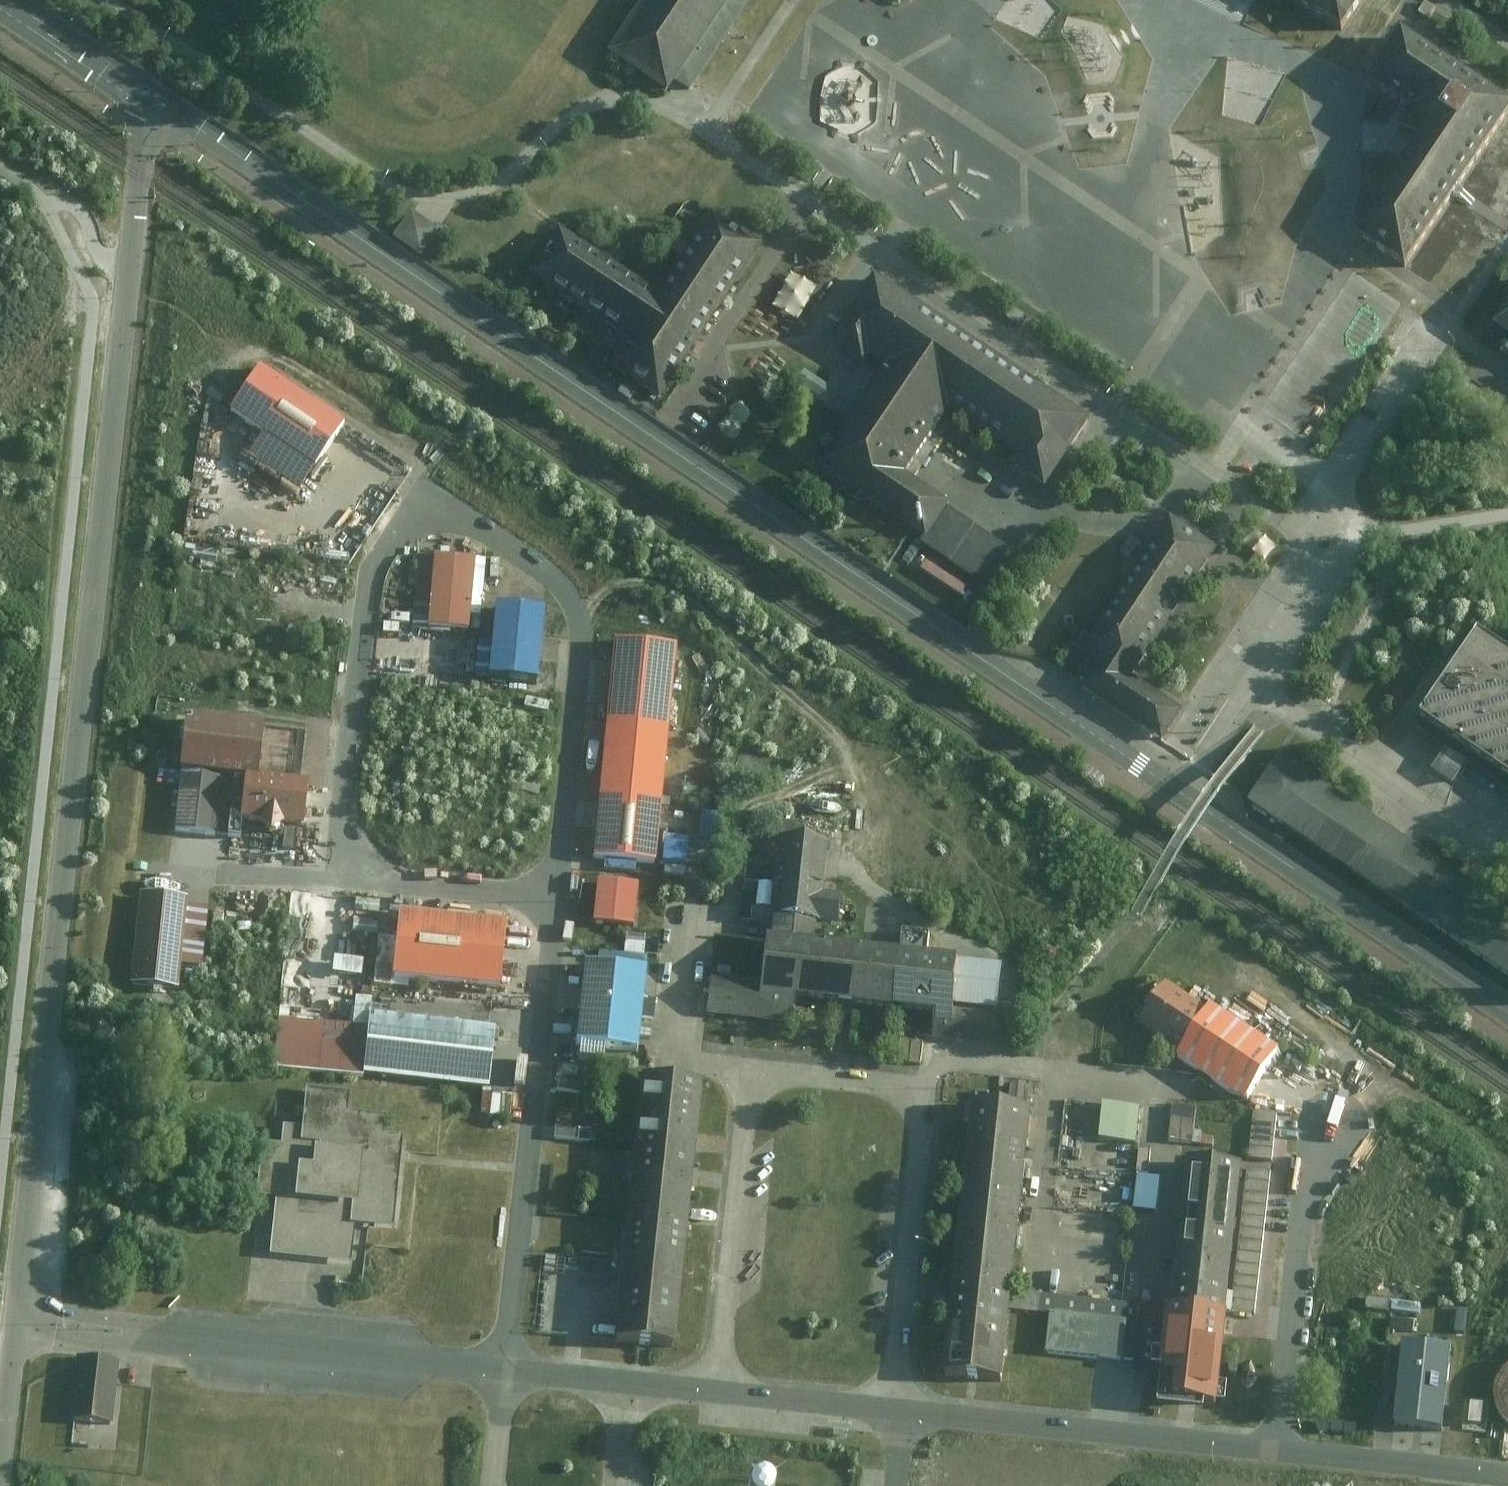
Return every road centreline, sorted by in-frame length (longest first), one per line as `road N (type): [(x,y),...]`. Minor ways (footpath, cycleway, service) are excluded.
road 1 (tertiary): [(1507,1011),(163,104)]
road 2 (unclassified): [(163,104),(142,158),(17,1326)]
road 3 (unclassified): [(554,900),(574,617),(541,571),(457,517),(437,514),(399,524),(367,572),(338,817),(350,866),(372,881)]
road 4 (unclassified): [(718,1391),(750,1070),(922,1088),(889,1410)]
road 5 (unclassified): [(17,1326),(506,1370)]
road 6 (unclassified): [(506,1370),(554,900)]
road 7 (unclassified): [(905,1412),(1275,1453)]
road 8 (unclassified): [(1275,1453),(1303,1171),(1324,1125)]
road 9 (unclassified): [(1275,1453),(1507,1480)]
road 10 (unclassified): [(506,1370),(718,1391)]
road 11 (tertiary): [(163,104),(12,0)]
road 12 (unclassified): [(372,881),(554,900)]
road 13 (unclassified): [(718,1391),(889,1410)]
road 14 (unclassified): [(17,1326),(0,1479)]

